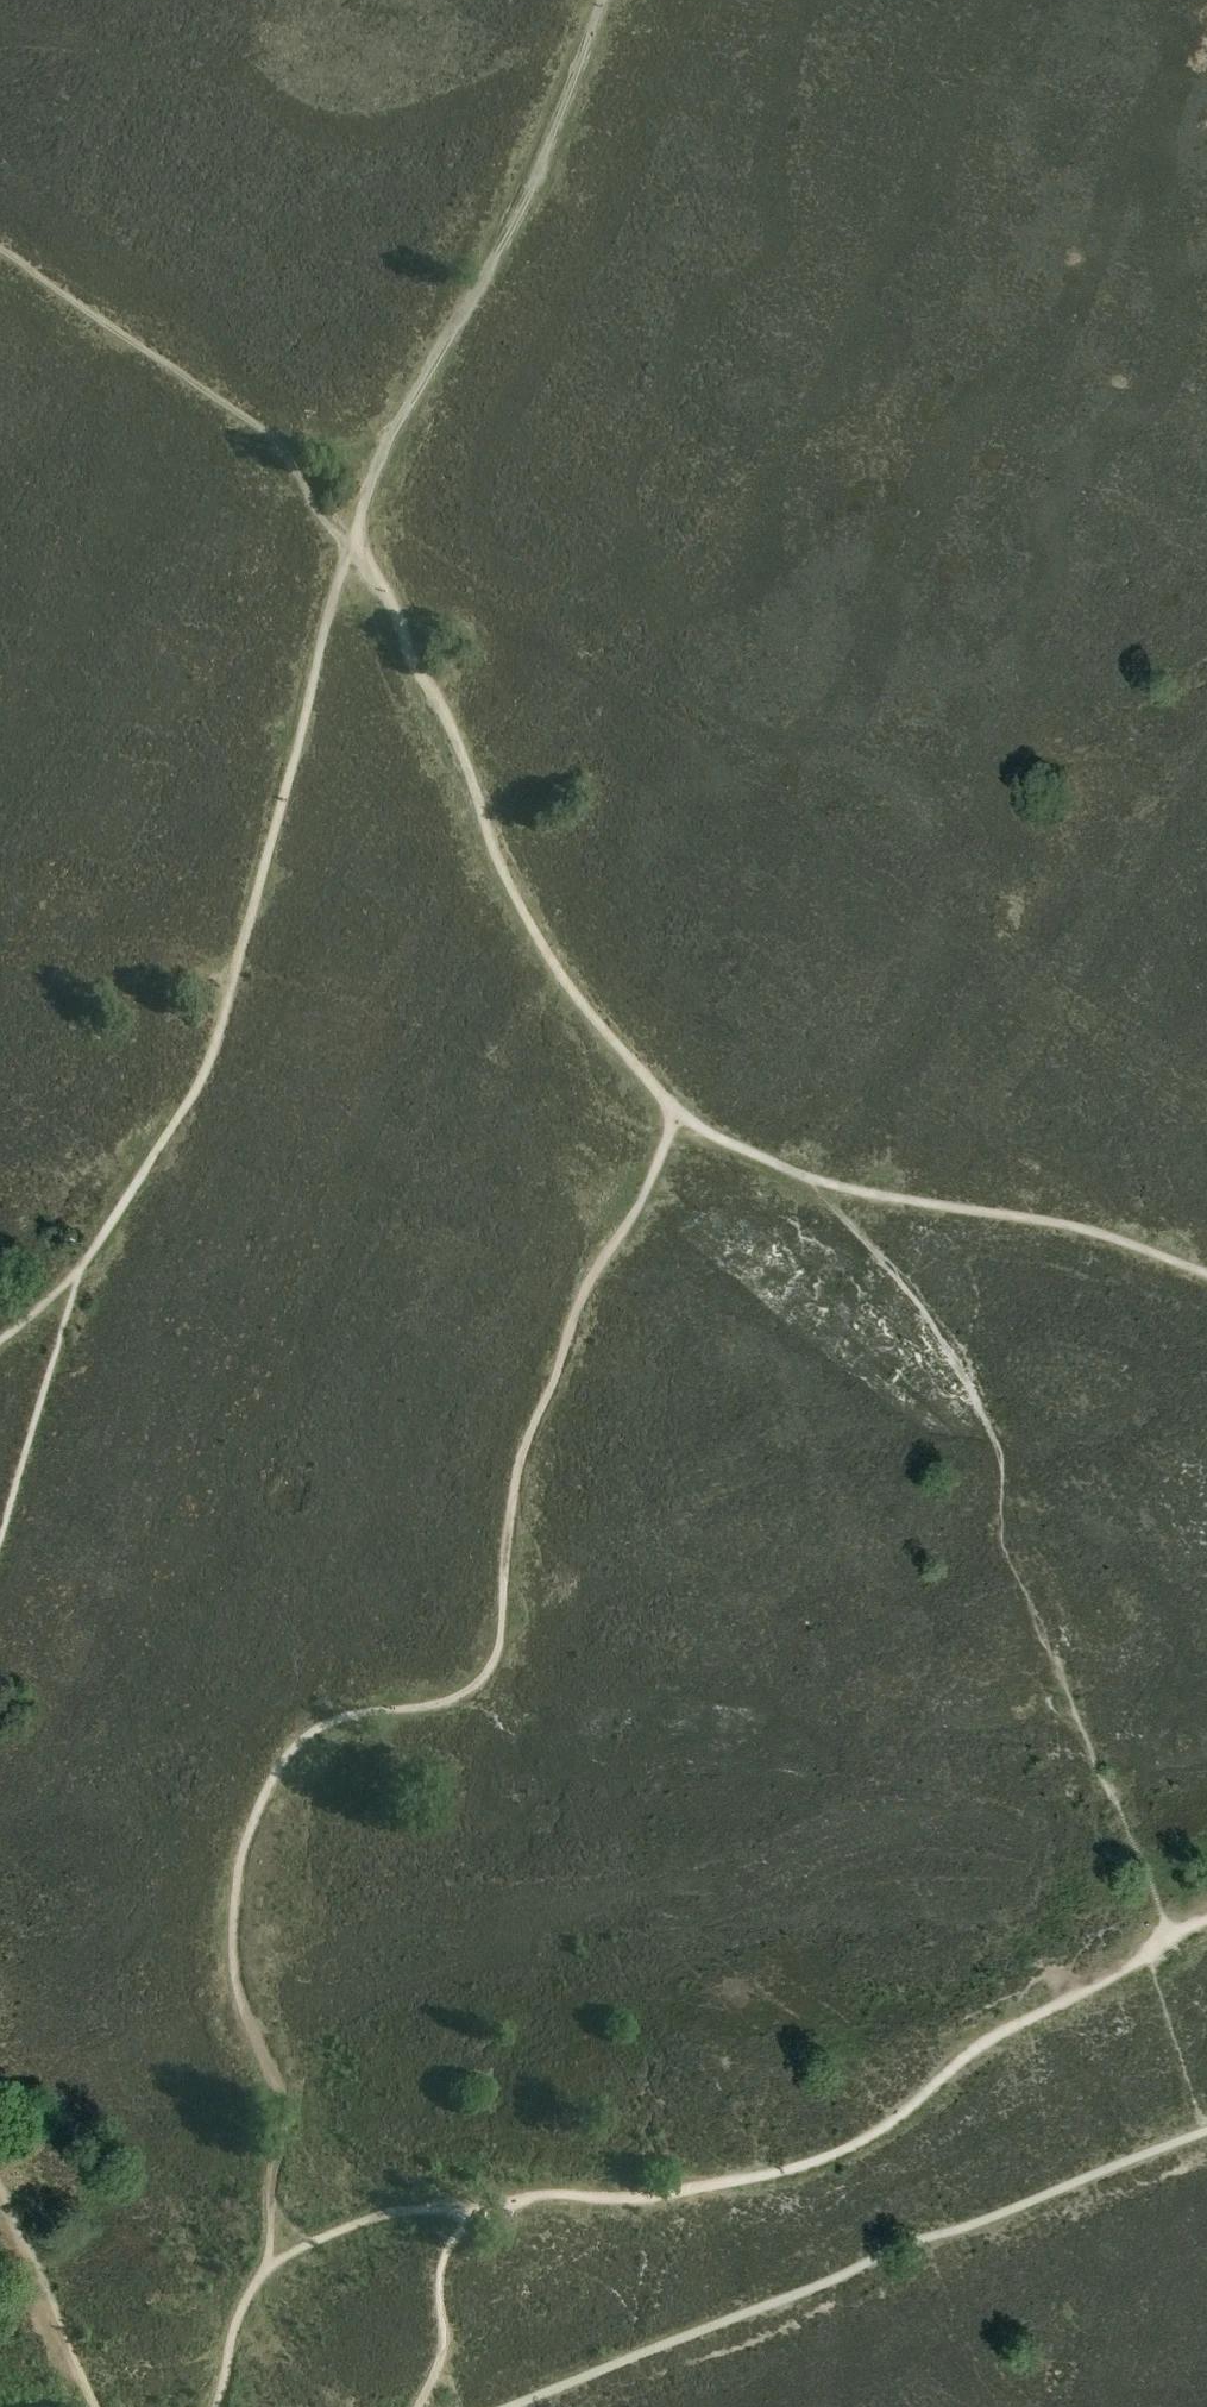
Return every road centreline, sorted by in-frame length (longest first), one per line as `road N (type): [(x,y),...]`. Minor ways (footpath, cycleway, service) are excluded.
road 1 (track): [(0,261),(298,471),(319,506),(353,535),(386,588),(528,923),(614,1045),(681,1121),(781,1174),(1034,1219),(1206,1280)]
road 2 (track): [(0,2197),(95,2406)]

